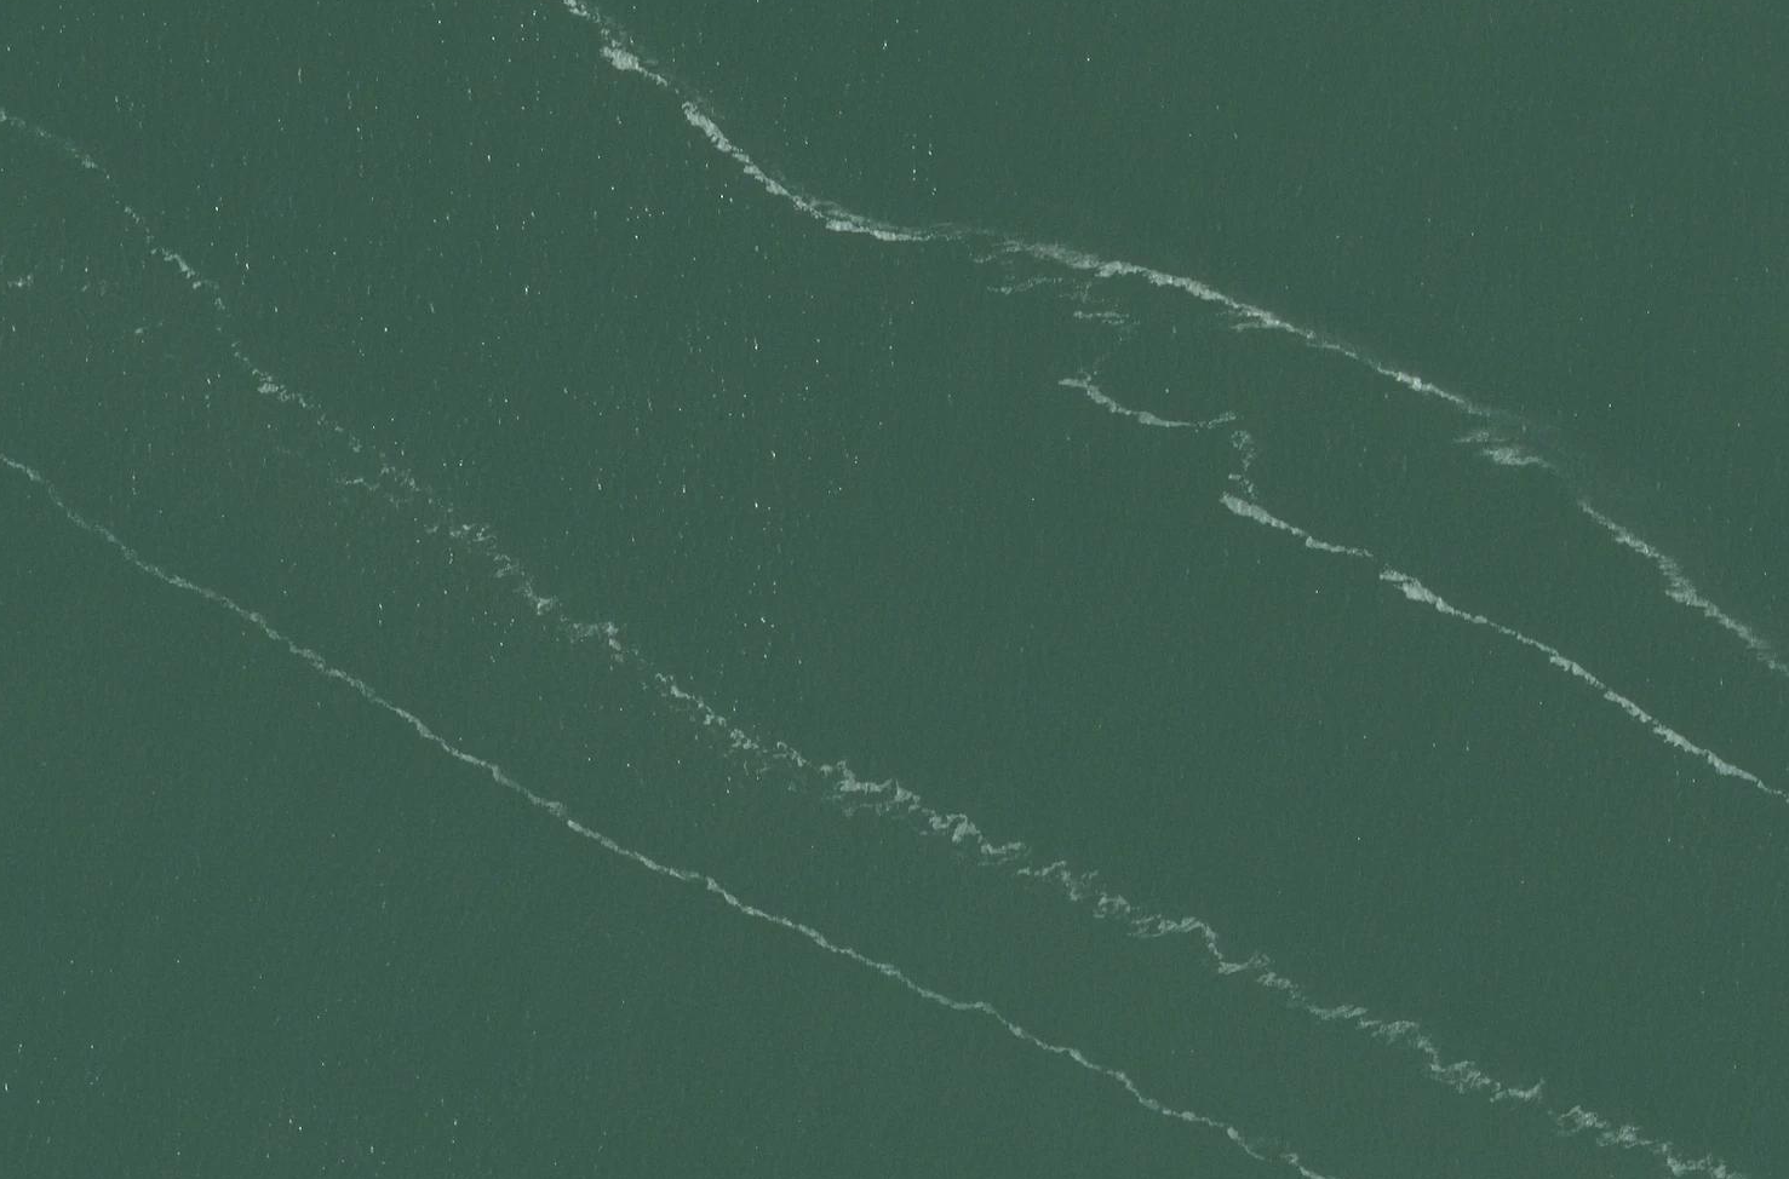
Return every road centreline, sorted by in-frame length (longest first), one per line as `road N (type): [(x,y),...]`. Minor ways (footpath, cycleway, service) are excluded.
road 1 (trunk): [(1158,0),(1121,1178)]
road 2 (trunk): [(1238,1178),(1269,0)]

